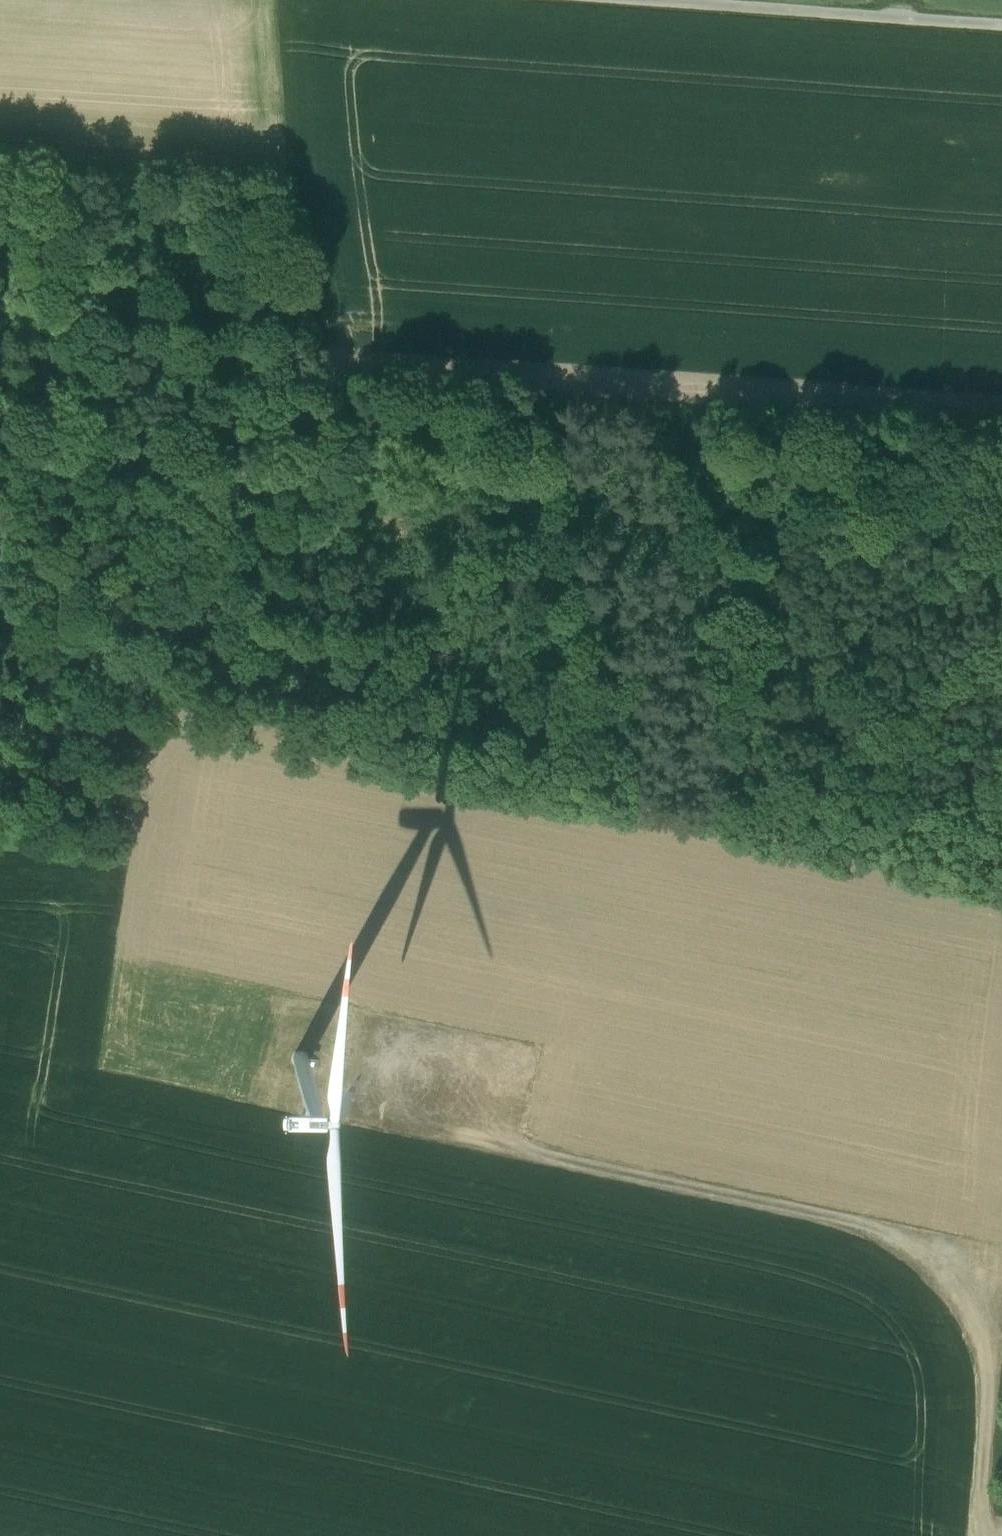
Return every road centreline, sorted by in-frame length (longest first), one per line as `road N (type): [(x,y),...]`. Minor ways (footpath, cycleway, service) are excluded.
road 1 (track): [(356,1118),(828,1216),(891,1239),(970,1329),(987,1390),(979,1514),(1001,1534)]
road 2 (track): [(631,0),(1001,26)]

